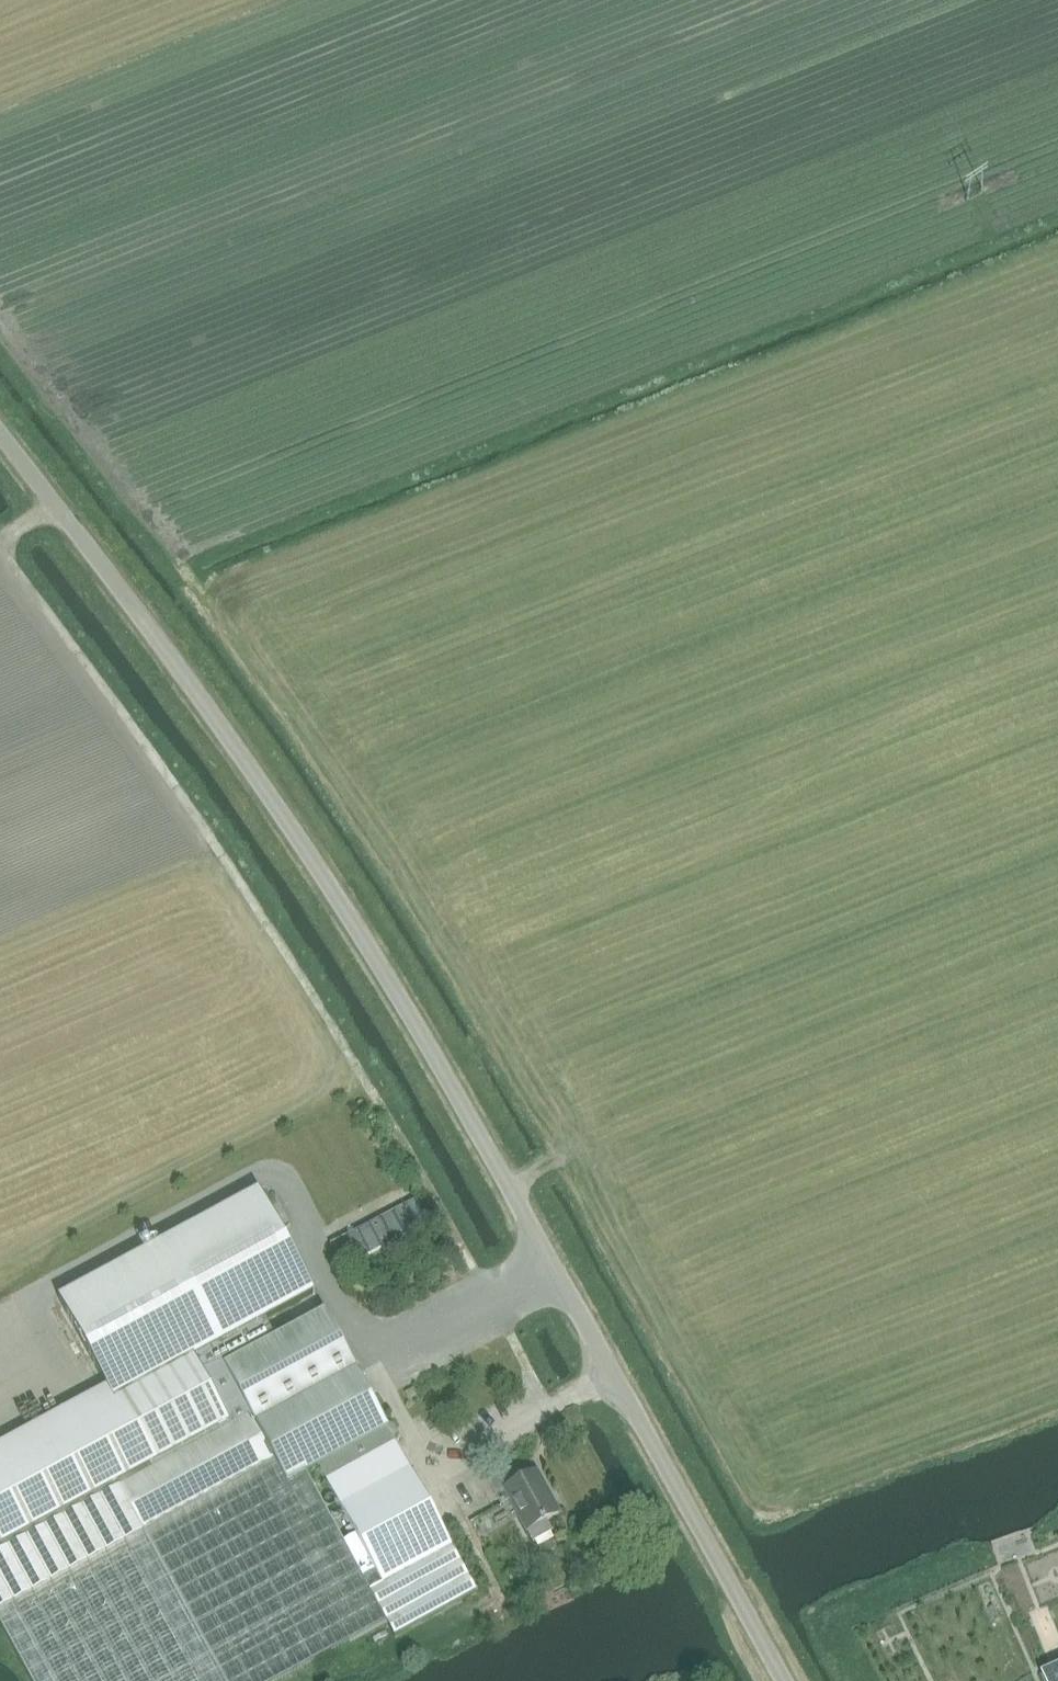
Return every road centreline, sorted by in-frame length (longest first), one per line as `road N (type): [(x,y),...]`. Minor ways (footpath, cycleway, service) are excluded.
road 1 (unclassified): [(788,1680),(452,1072),(131,607),(0,436)]

